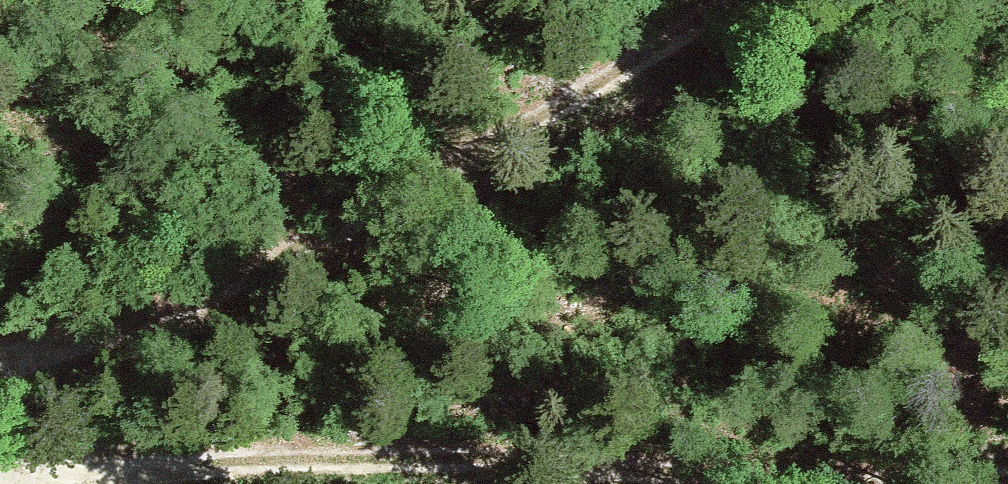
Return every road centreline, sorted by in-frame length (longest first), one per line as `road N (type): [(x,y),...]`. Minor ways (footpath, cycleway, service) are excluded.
road 1 (track): [(1007,468),(0,464)]
road 2 (track): [(0,407),(276,214),(667,0)]

